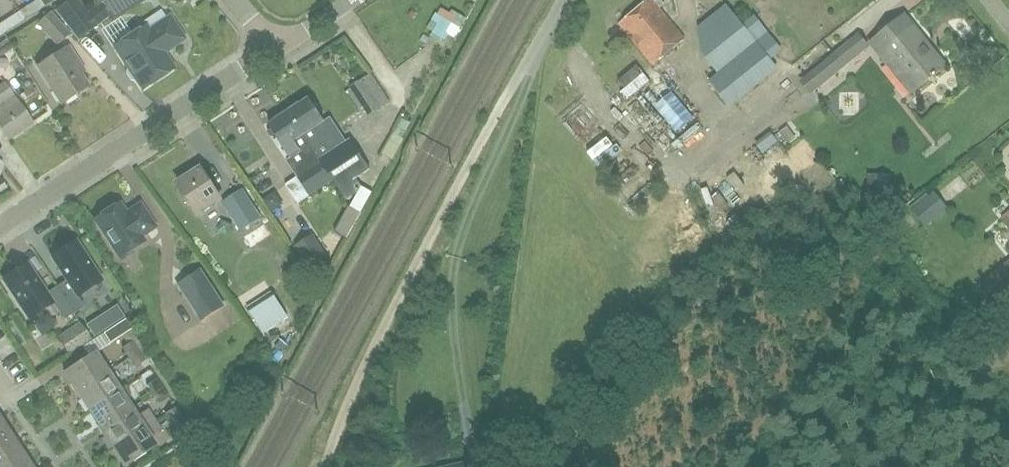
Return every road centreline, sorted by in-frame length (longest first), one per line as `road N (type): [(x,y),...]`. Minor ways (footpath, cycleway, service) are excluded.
road 1 (track): [(559,7),(404,287),(324,466)]
road 2 (residential): [(0,226),(277,49)]
road 3 (track): [(559,7),(455,256)]

